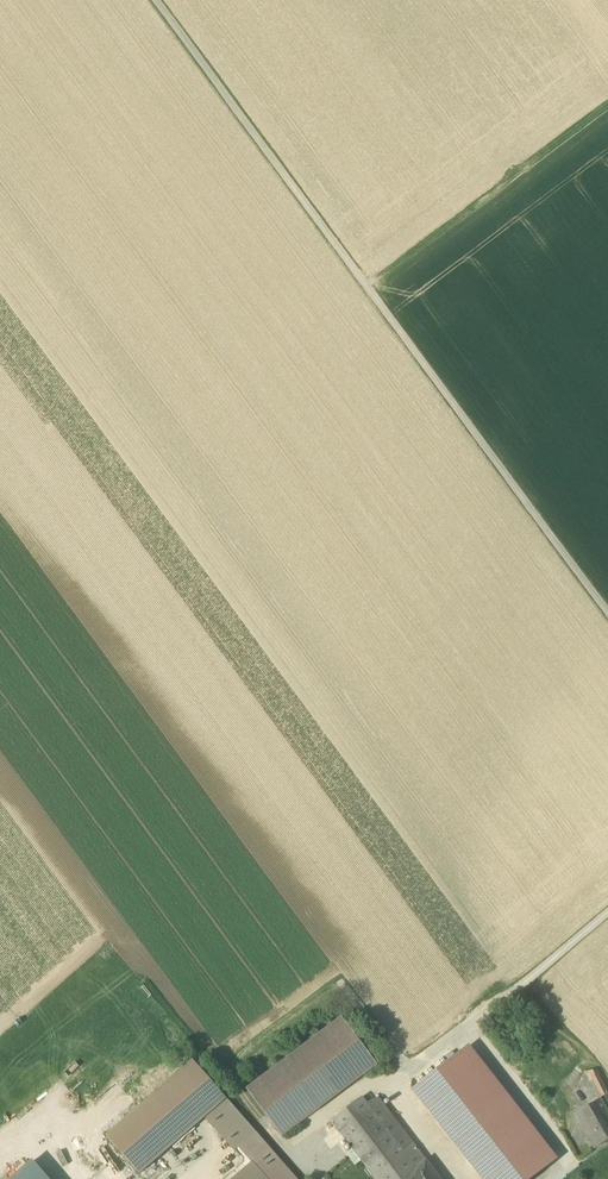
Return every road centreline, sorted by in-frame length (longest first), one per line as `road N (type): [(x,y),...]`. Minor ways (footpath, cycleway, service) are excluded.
road 1 (track): [(607,614),(153,0)]
road 2 (track): [(353,268),(607,96)]
road 3 (track): [(607,913),(407,1080)]

